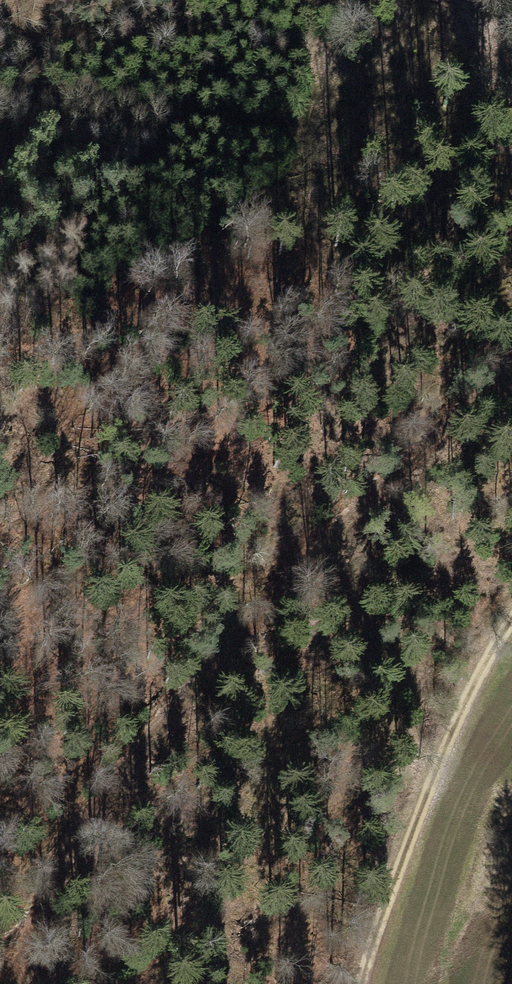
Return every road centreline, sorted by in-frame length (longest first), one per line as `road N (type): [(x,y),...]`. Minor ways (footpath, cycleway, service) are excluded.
road 1 (track): [(511,352),(268,607),(75,832),(11,983)]
road 2 (track): [(363,983),(378,900),(461,688),(511,620)]

